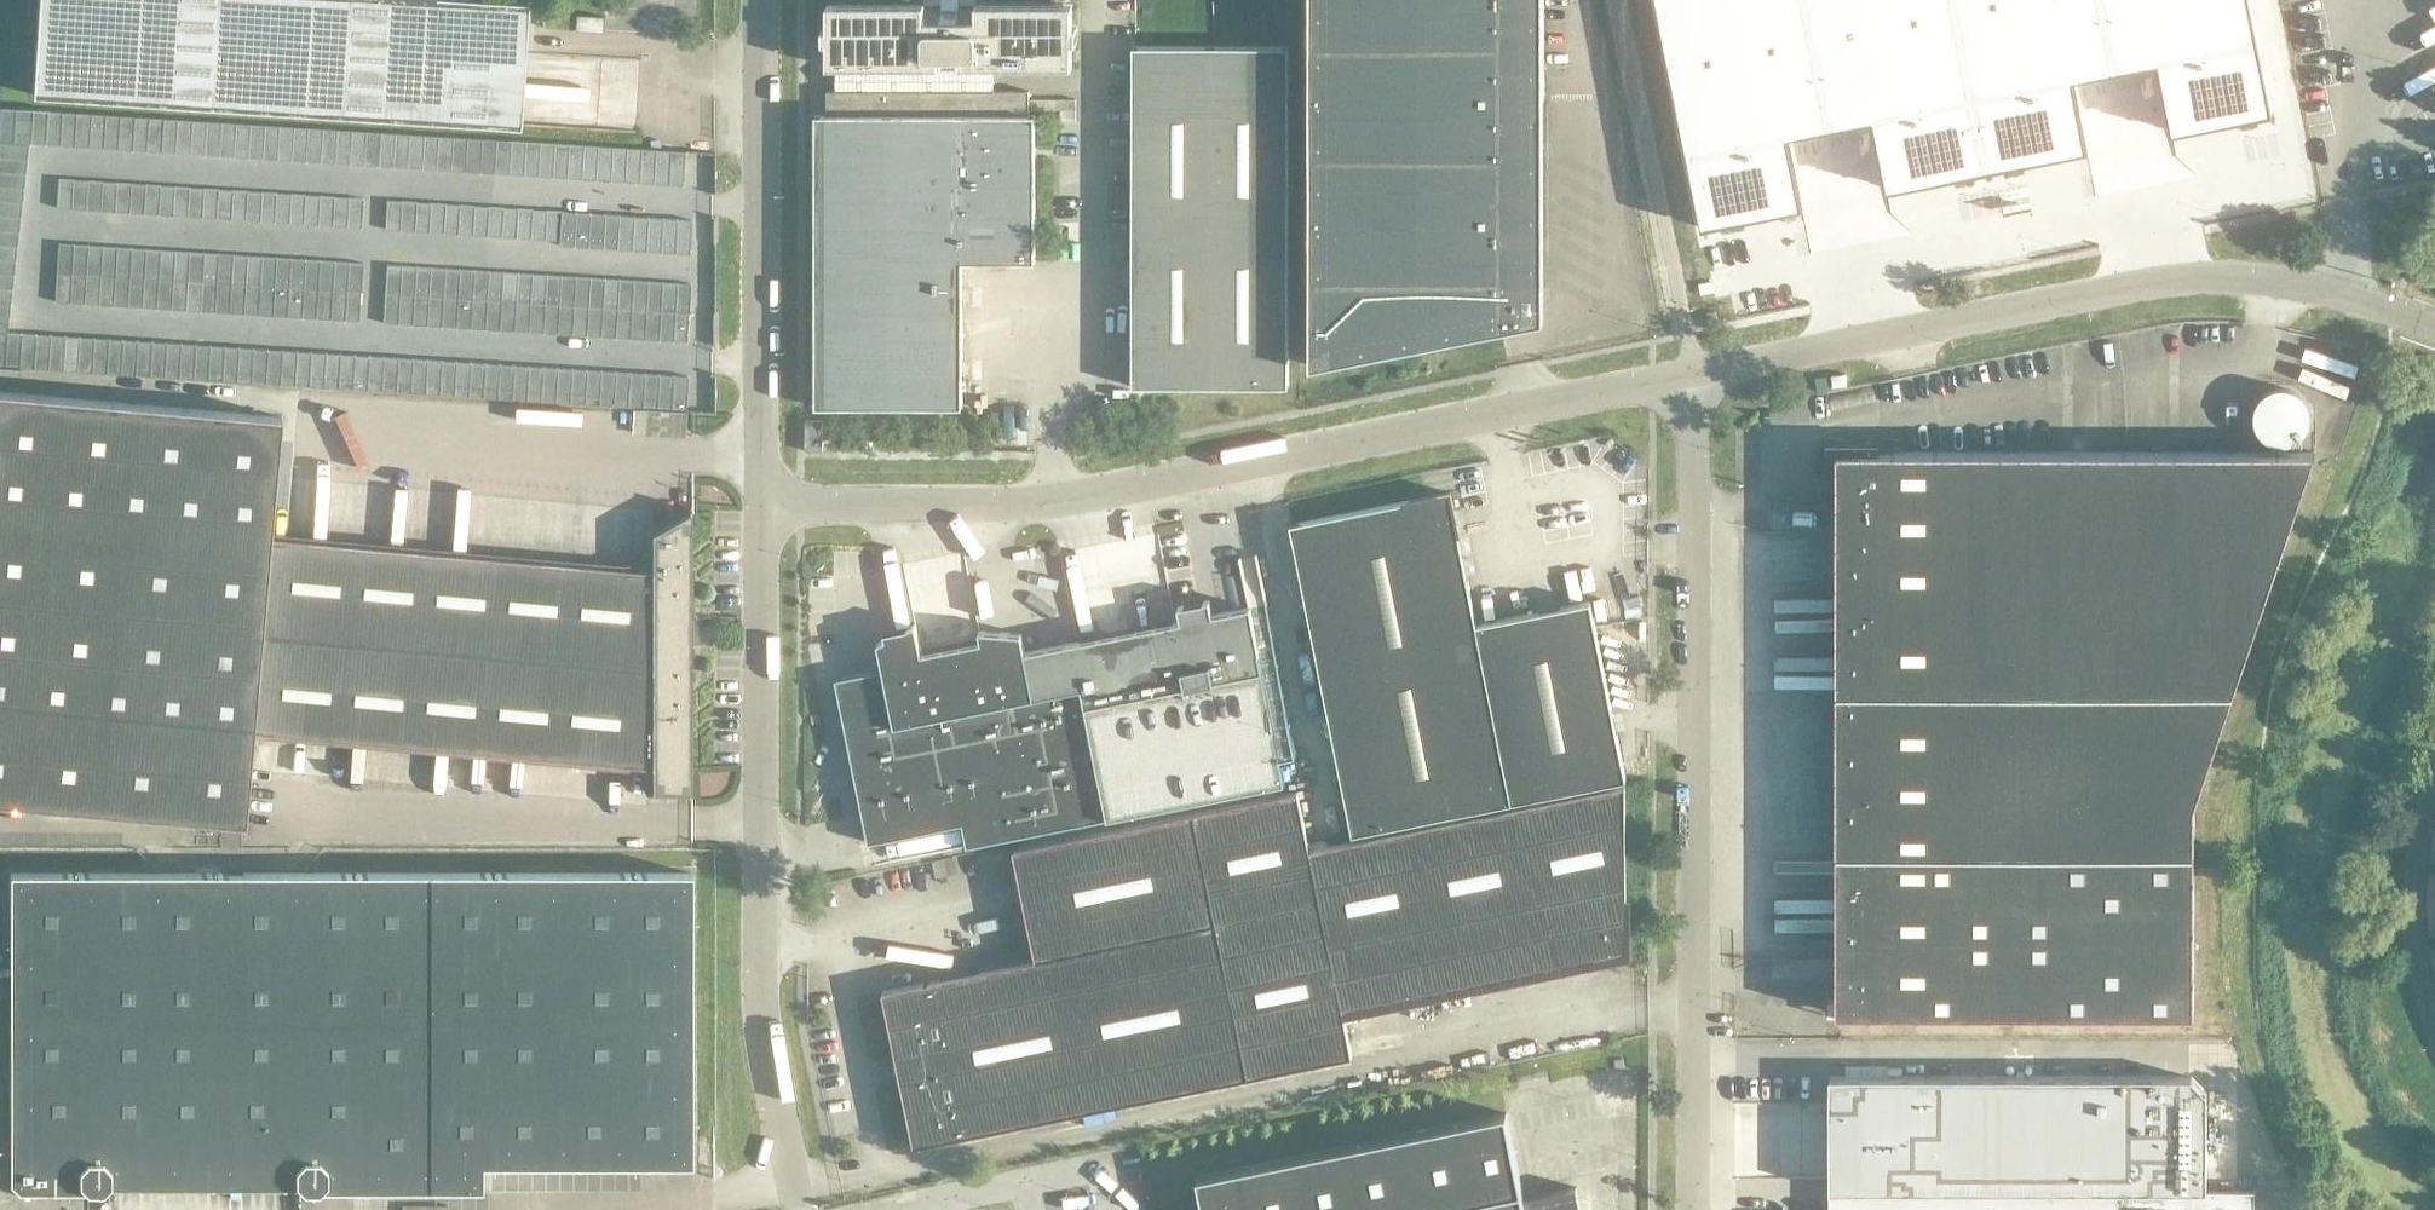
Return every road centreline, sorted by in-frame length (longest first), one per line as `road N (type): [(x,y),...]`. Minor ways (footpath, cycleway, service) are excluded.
road 1 (unclassified): [(761,506),(1052,505),(1229,476),(1688,373)]
road 2 (unclassified): [(1691,1209),(1688,373)]
road 3 (unclassified): [(1688,373),(2195,278),(2341,294),(2421,321)]
road 4 (unclassified): [(795,1200),(763,985),(761,506)]
road 5 (unclassified): [(761,506),(756,0)]

